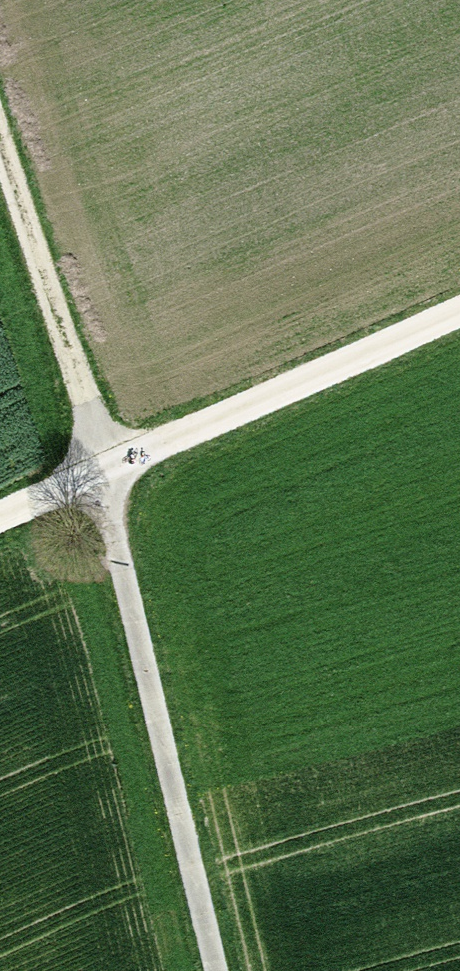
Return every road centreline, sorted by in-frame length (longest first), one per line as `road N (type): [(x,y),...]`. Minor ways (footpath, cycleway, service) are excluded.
road 1 (track): [(0,143),(101,471),(219,970)]
road 2 (track): [(0,516),(459,314)]

